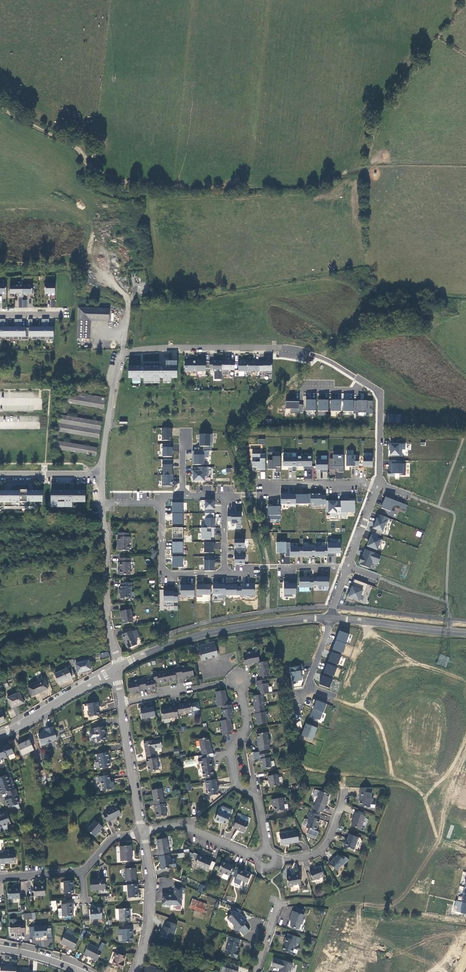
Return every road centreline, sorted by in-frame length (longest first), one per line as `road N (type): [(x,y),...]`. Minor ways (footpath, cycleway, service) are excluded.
road 1 (tertiary): [(118,668),(219,630),(331,619)]
road 2 (unclassified): [(101,474),(106,609),(118,668)]
road 3 (residential): [(240,682),(247,726),(231,753),(235,784),(259,797),(265,850)]
road 4 (residential): [(299,349),(121,354)]
road 5 (track): [(0,109),(68,143),(100,174),(132,184)]
road 6 (residential): [(142,831),(150,920),(135,971)]
road 7 (tertiary): [(0,734),(118,668)]
road 8 (tertiary): [(331,619),(465,633)]
road 9 (residential): [(121,703),(142,831)]
road 10 (unclassified): [(121,354),(101,474)]
road 11 (residential): [(258,854),(187,826),(142,831)]

